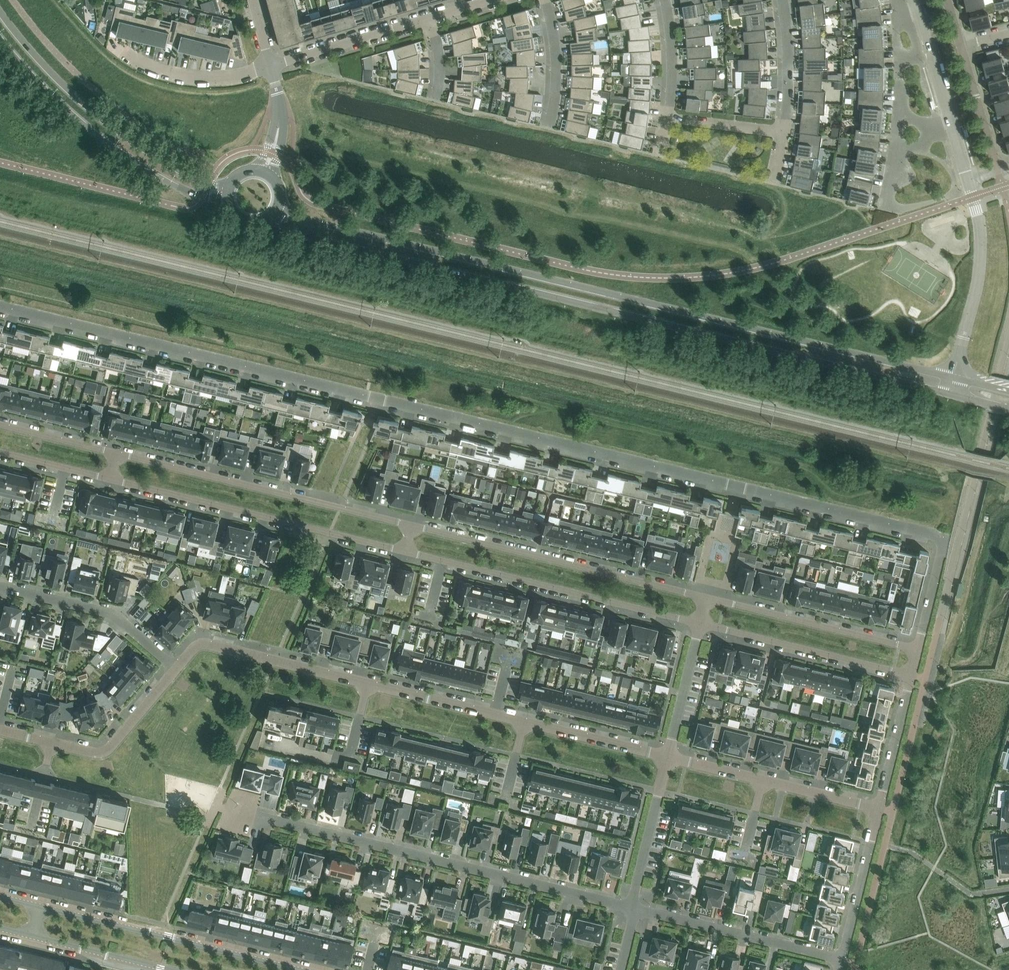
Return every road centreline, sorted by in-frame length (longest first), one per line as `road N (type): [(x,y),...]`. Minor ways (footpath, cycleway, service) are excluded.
road 1 (residential): [(0,308),(941,539)]
road 2 (tertiary): [(270,220),(309,237),(948,394)]
road 3 (tertiary): [(952,378),(315,223),(280,205)]
road 4 (residential): [(176,669),(208,644),(668,757)]
road 5 (residential): [(225,809),(636,909)]
road 6 (residential): [(111,479),(406,551)]
road 7 (residential): [(707,597),(412,525)]
road 8 (residential): [(406,551),(701,623)]
road 9 (residential): [(412,525),(117,453)]
road 10 (tertiary): [(230,185),(207,184),(129,138),(61,82),(0,11)]
road 11 (tertiary): [(0,41),(110,148),(188,192),(227,199)]
road 12 (tertiary): [(299,969),(42,907)]
road 13 (residential): [(668,757),(879,809)]
road 14 (residential): [(701,623),(912,675)]
road 15 (residential): [(918,648),(707,597)]
road 16 (residential): [(0,730),(103,753),(176,669)]
road 17 (residential): [(636,909),(842,961)]
road 18 (residential): [(176,669),(110,613),(0,586)]
road 19 (residential): [(969,183),(981,264),(952,378)]
road 20 (residential): [(914,0),(969,183)]
road 21 (residential): [(270,66),(430,19)]
road 22 (residential): [(115,48),(180,80),(270,66)]
road 23 (residential): [(842,961),(879,809)]
road 24 (residential): [(636,909),(668,757)]
road 25 (tertiary): [(34,936),(172,969)]
road 26 (residential): [(879,809),(912,675)]
road 27 (residential): [(668,757),(701,623)]
road 28 (residential): [(783,135),(782,0)]
road 29 (residential): [(999,173),(961,46)]
road 30 (residential): [(549,129),(556,71),(544,0)]
road 31 (residential): [(117,453),(0,425)]

